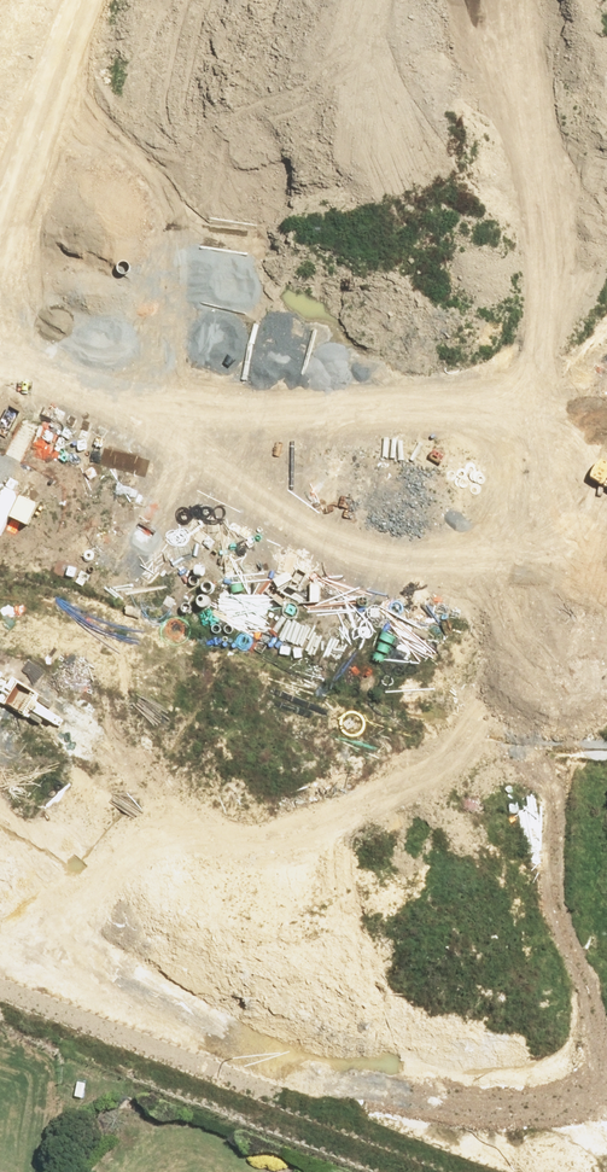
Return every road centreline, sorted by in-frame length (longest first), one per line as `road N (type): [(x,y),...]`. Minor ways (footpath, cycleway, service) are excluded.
road 1 (unknown): [(559,0),(383,550),(346,624),(302,670),(237,697),(188,691),(0,619)]
road 2 (residential): [(260,688),(294,778),(320,799),(606,914)]
road 3 (residential): [(0,315),(406,476)]

